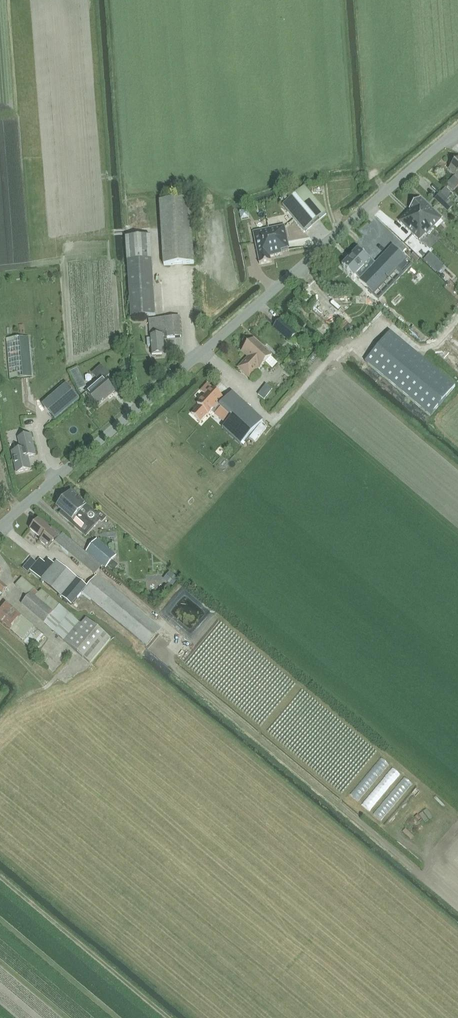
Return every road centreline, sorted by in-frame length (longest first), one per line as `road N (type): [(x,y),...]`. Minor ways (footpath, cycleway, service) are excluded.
road 1 (unclassified): [(0,526),(457,130)]

